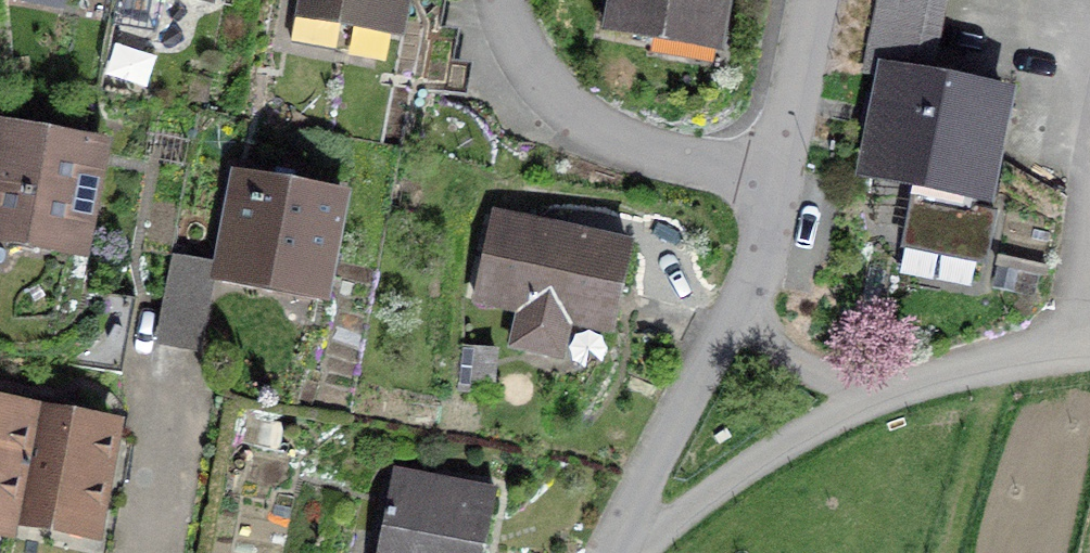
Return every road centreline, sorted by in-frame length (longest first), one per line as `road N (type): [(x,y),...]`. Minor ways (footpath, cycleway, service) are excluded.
road 1 (residential): [(780,196),(679,171),(582,129),(523,44),(513,0)]
road 2 (residential): [(625,552),(750,289)]
road 3 (unclassified): [(658,552),(771,465),(877,401)]
road 4 (unclassified): [(877,401),(999,369),(1089,365)]
road 5 (residential): [(780,196),(820,0)]
road 6 (unclassified): [(877,401),(814,374),(775,336),(750,289)]
road 7 (residential): [(162,552),(183,431)]

